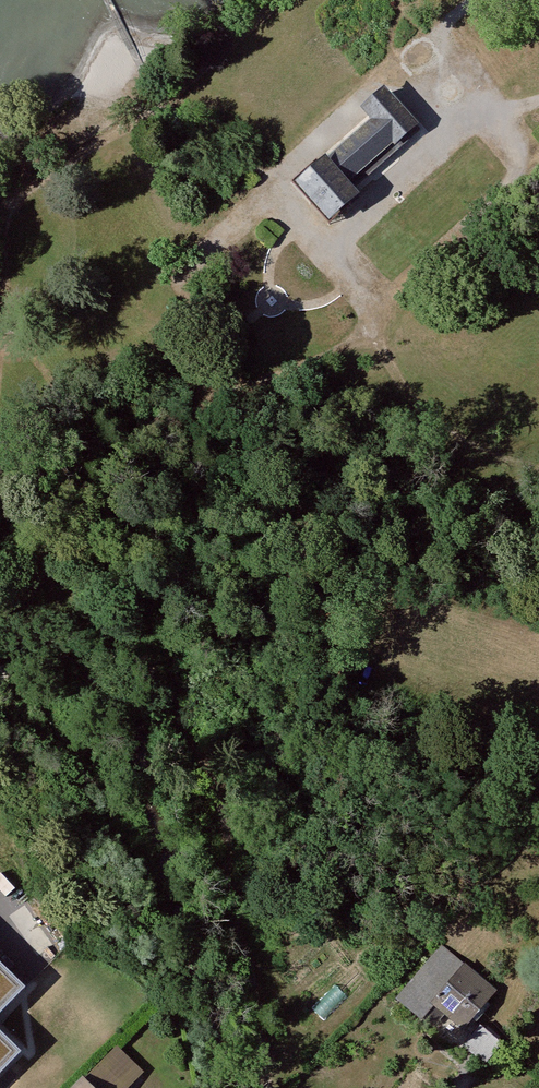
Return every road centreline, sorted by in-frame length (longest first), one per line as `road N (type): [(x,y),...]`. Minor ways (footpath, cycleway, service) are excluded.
road 1 (track): [(263,1087),(211,771),(151,668),(46,577),(0,516)]
road 2 (track): [(372,329),(211,401),(190,466),(153,476),(114,458),(3,323)]
road 3 (track): [(3,323),(11,206),(154,110),(283,0)]
road 4 (track): [(538,471),(465,445),(428,418),(372,329),(382,312)]

